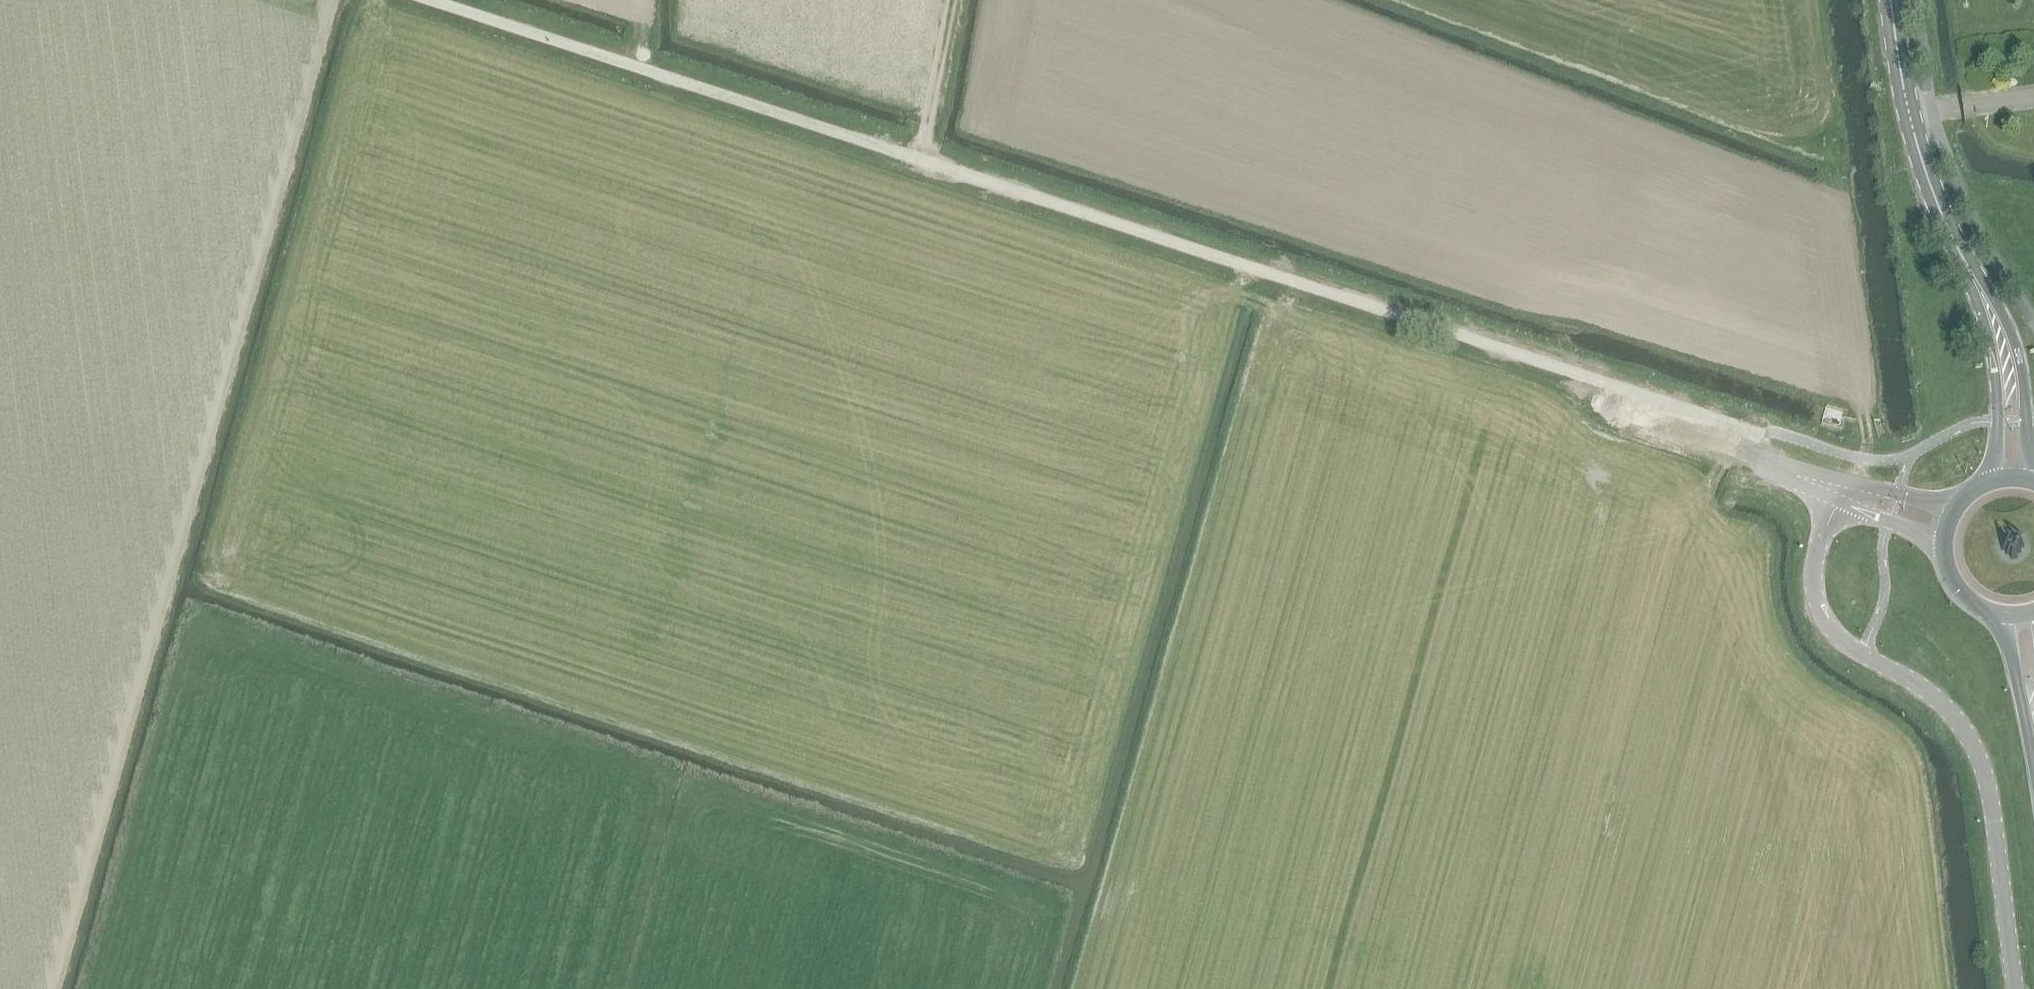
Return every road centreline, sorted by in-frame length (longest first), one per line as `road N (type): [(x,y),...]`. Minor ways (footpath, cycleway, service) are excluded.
road 1 (unclassified): [(2016,988),(1991,797),(1975,751),(1936,697),(1836,638),(1819,613),(1814,561),(1841,490)]
road 2 (primary): [(1890,0),(1915,142),(1976,282)]
road 3 (primary): [(2029,479),(2018,356),(1994,298),(1976,282)]
road 4 (primary): [(1976,282),(1997,399),(1992,480)]
road 5 (unclassified): [(1841,490),(1760,462),(1726,423)]
road 6 (primary): [(2002,616),(2033,740)]

